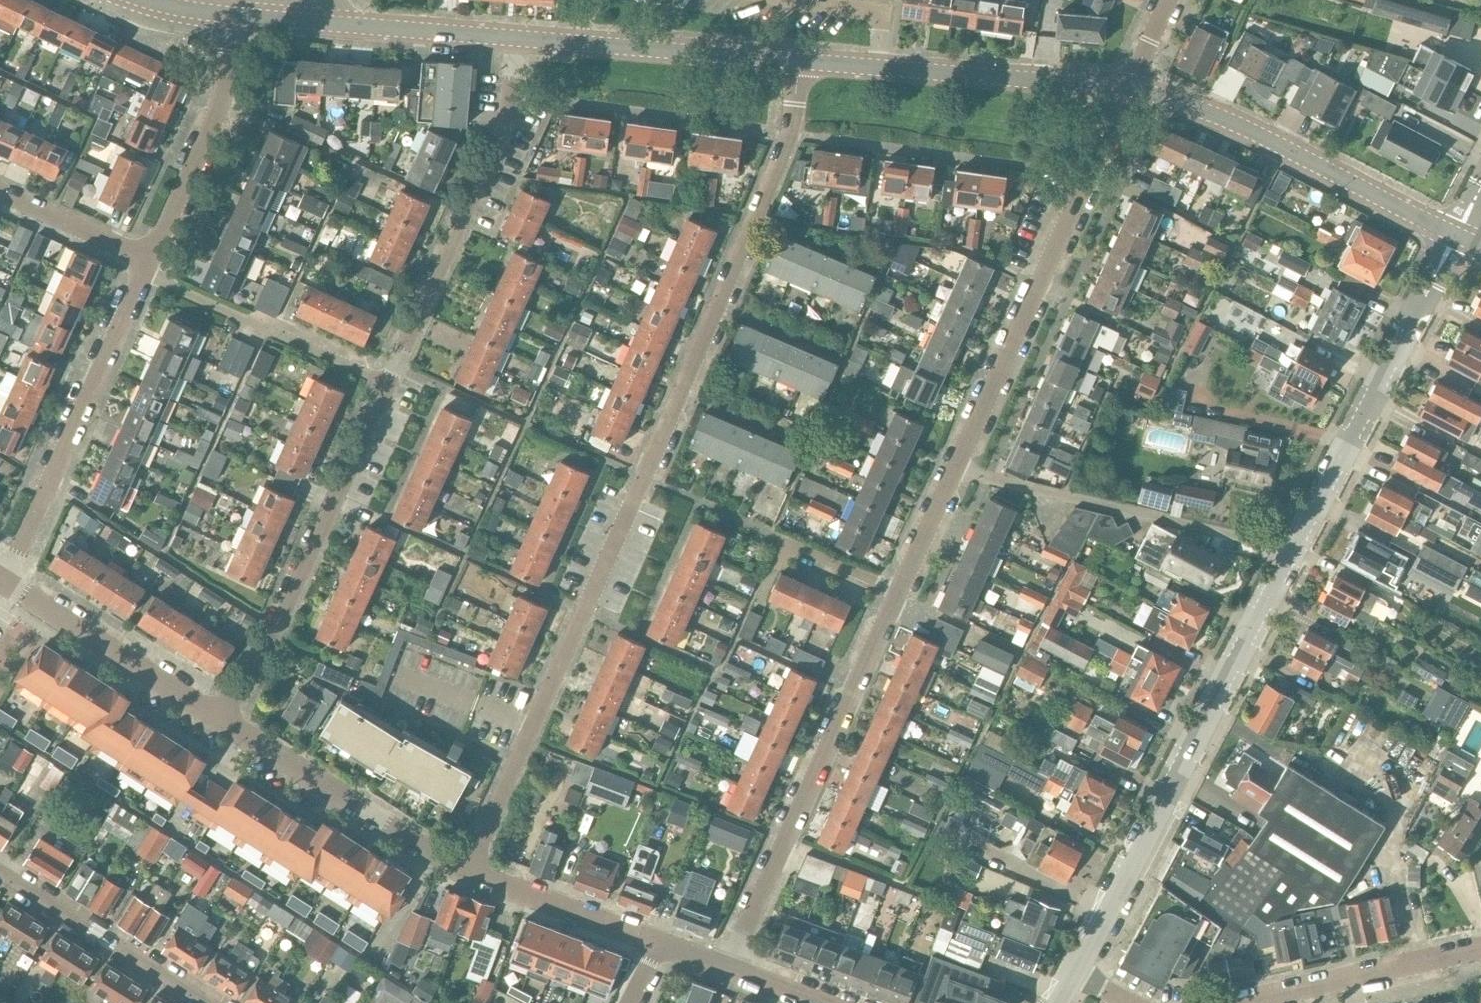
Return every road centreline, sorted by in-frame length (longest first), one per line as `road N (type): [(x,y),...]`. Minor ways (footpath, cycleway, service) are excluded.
road 1 (residential): [(467,870),(796,117),(801,61)]
road 2 (residential): [(725,967),(955,467)]
road 3 (unclassified): [(1069,973),(1291,556)]
road 4 (residential): [(955,467),(1132,88)]
road 5 (residential): [(223,722),(281,618),(387,386)]
road 6 (residential): [(387,386),(503,118),(515,38)]
road 7 (unclassified): [(1291,556),(1455,236)]
road 8 (tertiary): [(1132,88),(1227,123),(1455,236)]
road 9 (residential): [(1291,556),(1265,543),(955,467)]
road 10 (residential): [(4,581),(141,276)]
road 11 (residential): [(467,870),(223,722)]
road 12 (residential): [(141,276),(387,386)]
road 13 (residential): [(147,263),(227,88),(238,19)]
road 14 (residential): [(223,722),(4,581)]
road 15 (residential): [(1227,1002),(1480,948)]
road 16 (tertiary): [(883,68),(1132,88)]
road 17 (residential): [(0,871),(210,1002)]
road 18 (tertiary): [(574,43),(801,61)]
road 19 (residential): [(663,944),(467,870)]
road 20 (tertiary): [(322,24),(515,38)]
road 21 (residential): [(883,68),(882,18),(769,0)]
road 22 (residential): [(147,263),(0,197)]

